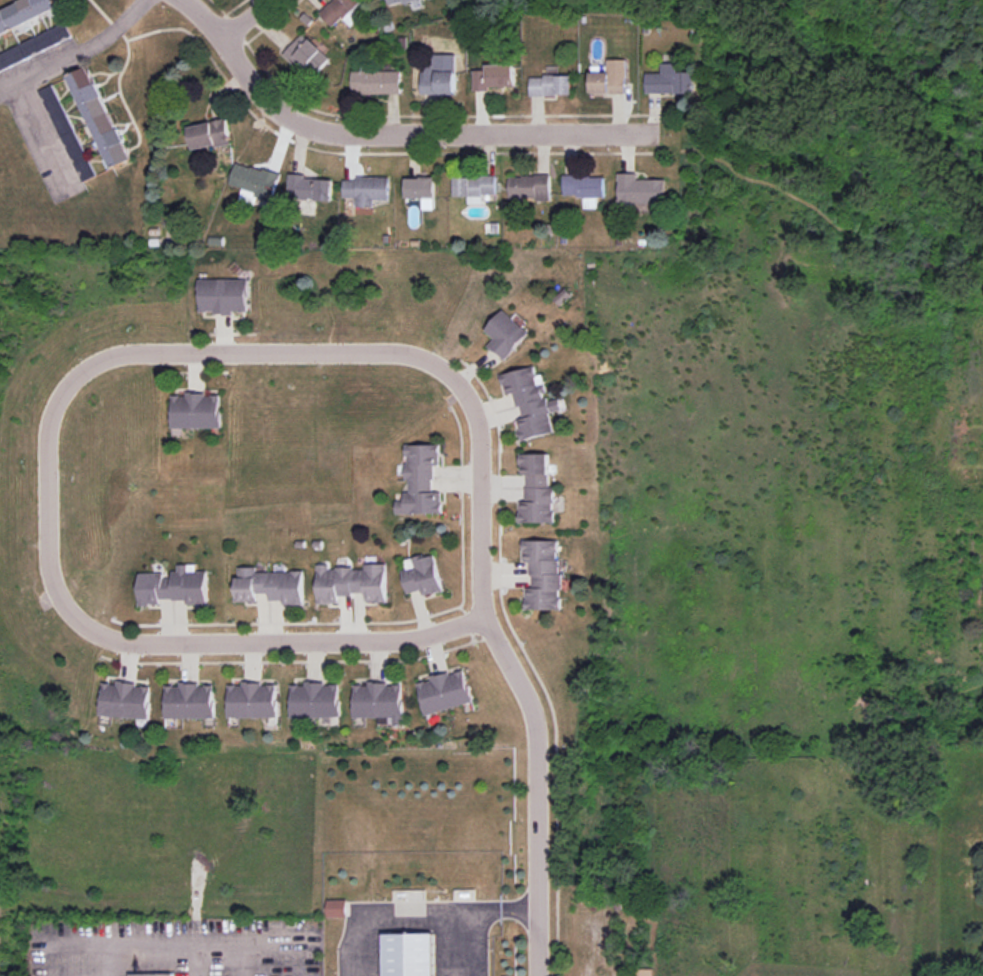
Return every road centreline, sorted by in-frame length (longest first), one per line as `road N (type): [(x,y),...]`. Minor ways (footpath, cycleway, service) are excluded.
road 1 (residential): [(419,640),(481,620),(478,411),(447,369),(402,352),(127,350),(76,371),(49,419),(47,547),(60,599),(112,642),(419,640)]
road 2 (residential): [(183,0),(274,104),(316,128),(654,129)]
road 3 (residential): [(539,975),(532,713),(481,620)]

